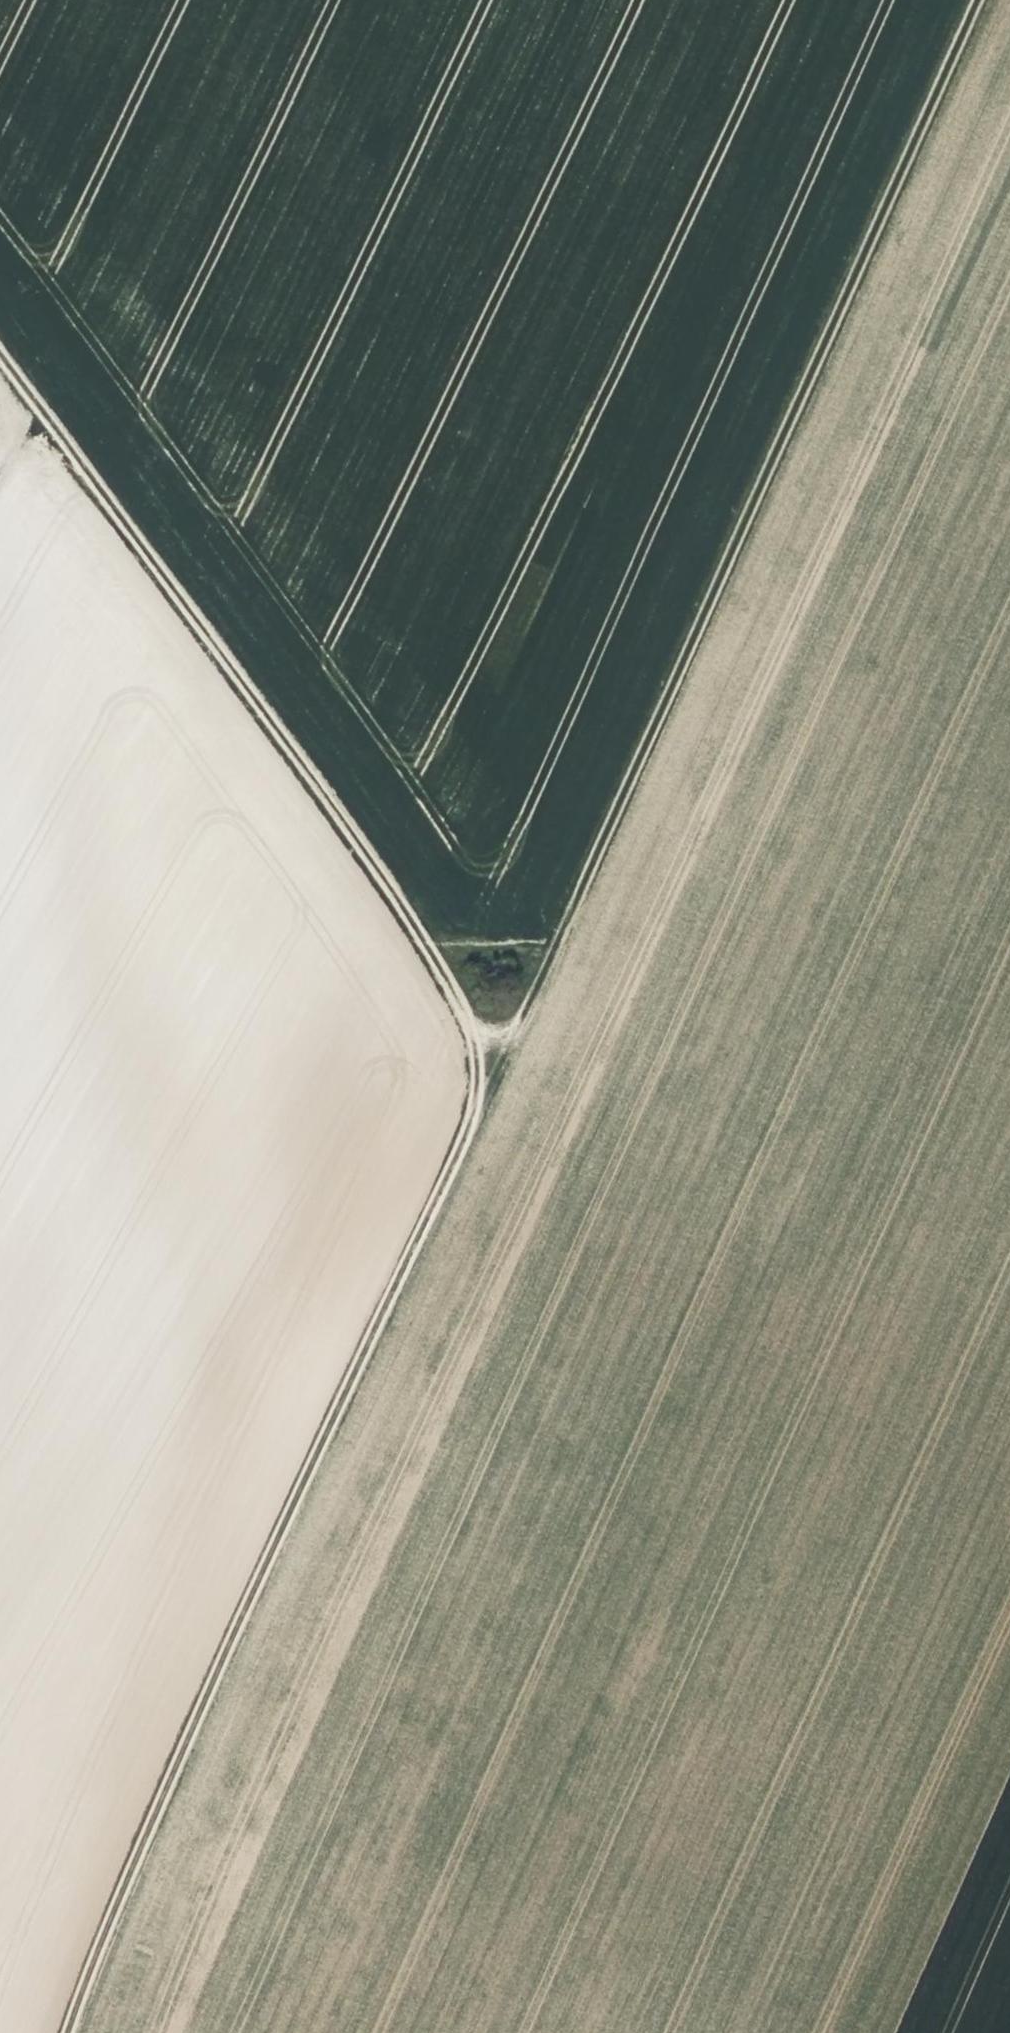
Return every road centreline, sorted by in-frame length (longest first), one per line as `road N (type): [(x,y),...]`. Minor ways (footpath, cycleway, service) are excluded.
road 1 (track): [(74,2032),(271,1544),(474,1114),(478,1069),(455,993),(0,355)]
road 2 (track): [(973,0),(511,1043),(478,1069)]

